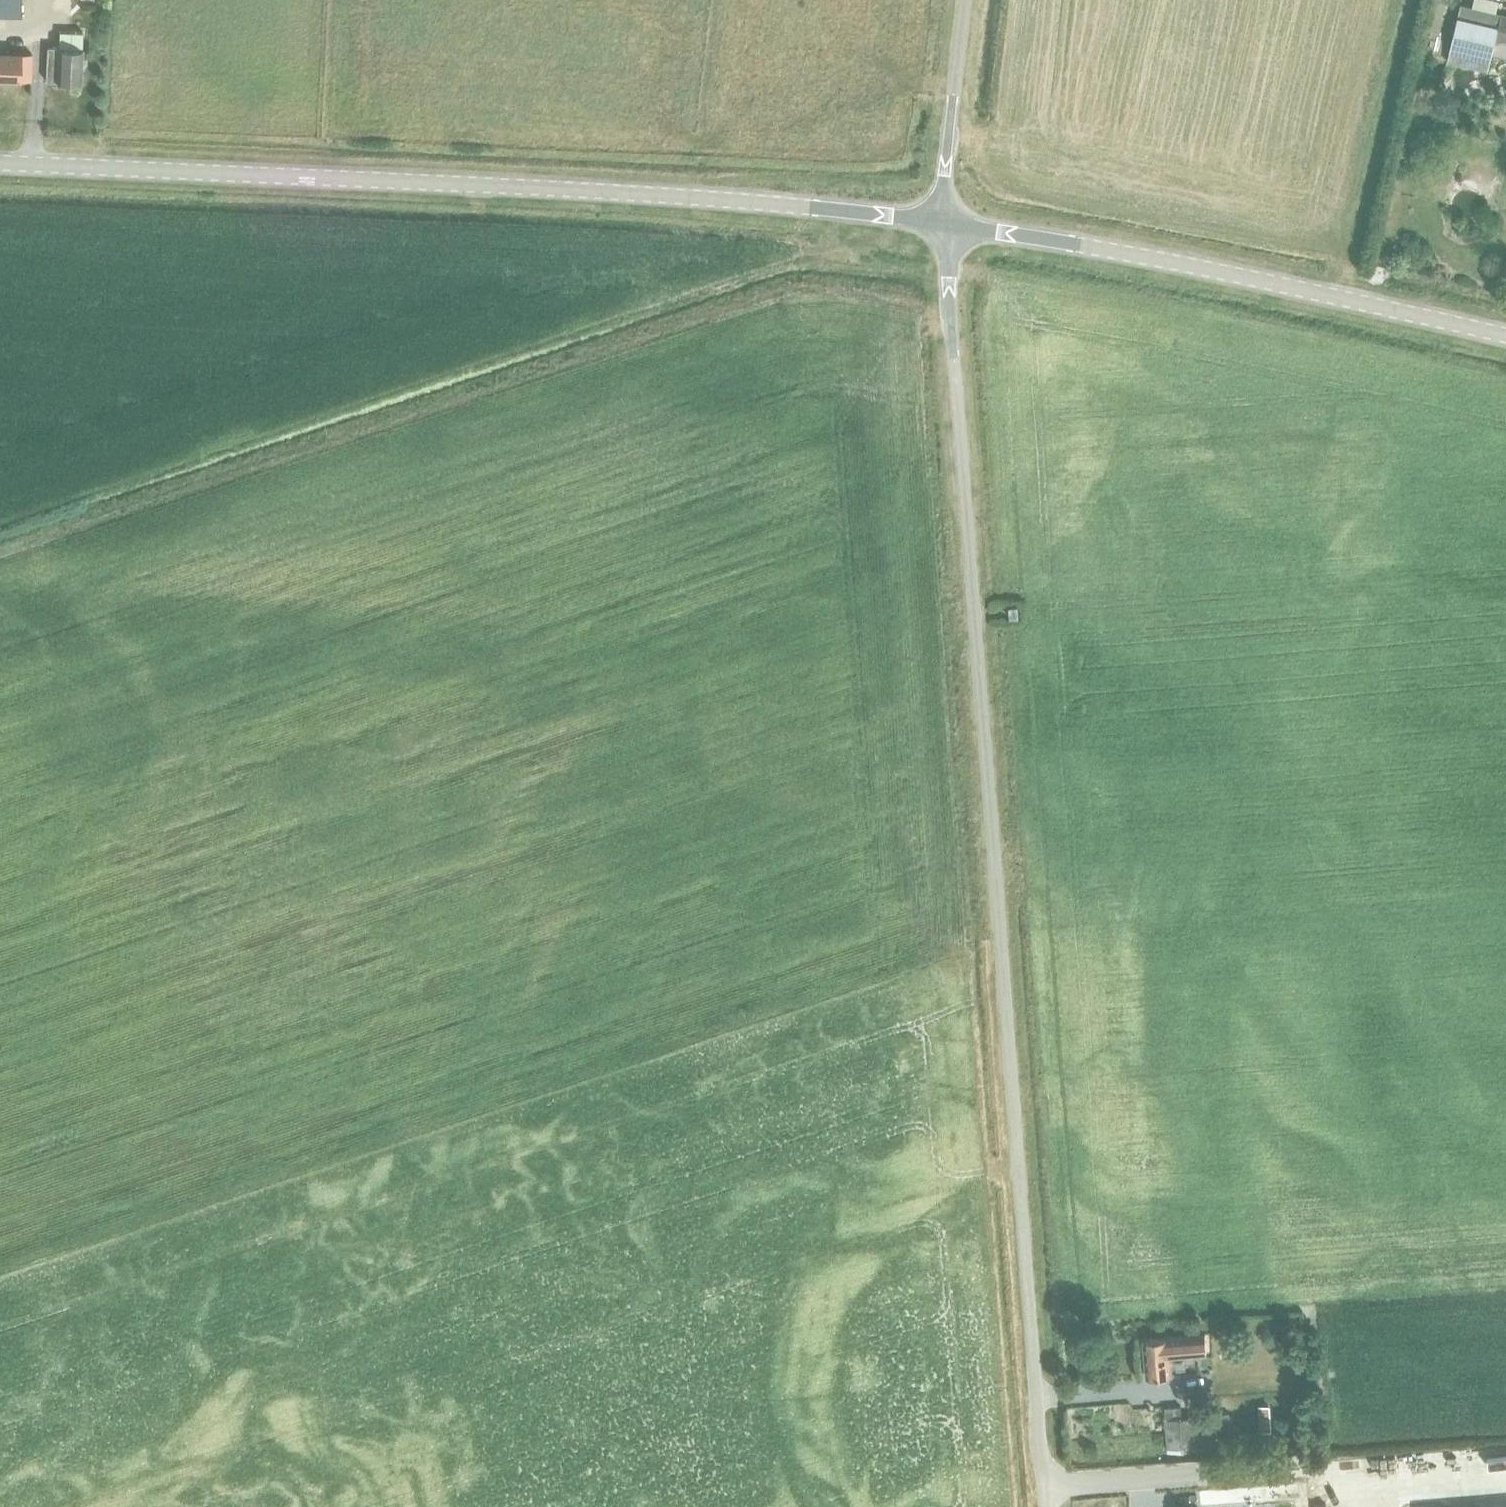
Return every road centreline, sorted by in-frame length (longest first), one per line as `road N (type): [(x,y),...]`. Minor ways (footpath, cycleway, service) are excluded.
road 1 (unclassified): [(1040,1506),(941,219)]
road 2 (unclassified): [(941,219),(0,164)]
road 3 (unclassified): [(1505,340),(941,219)]
road 4 (unclassified): [(941,219),(962,0)]

